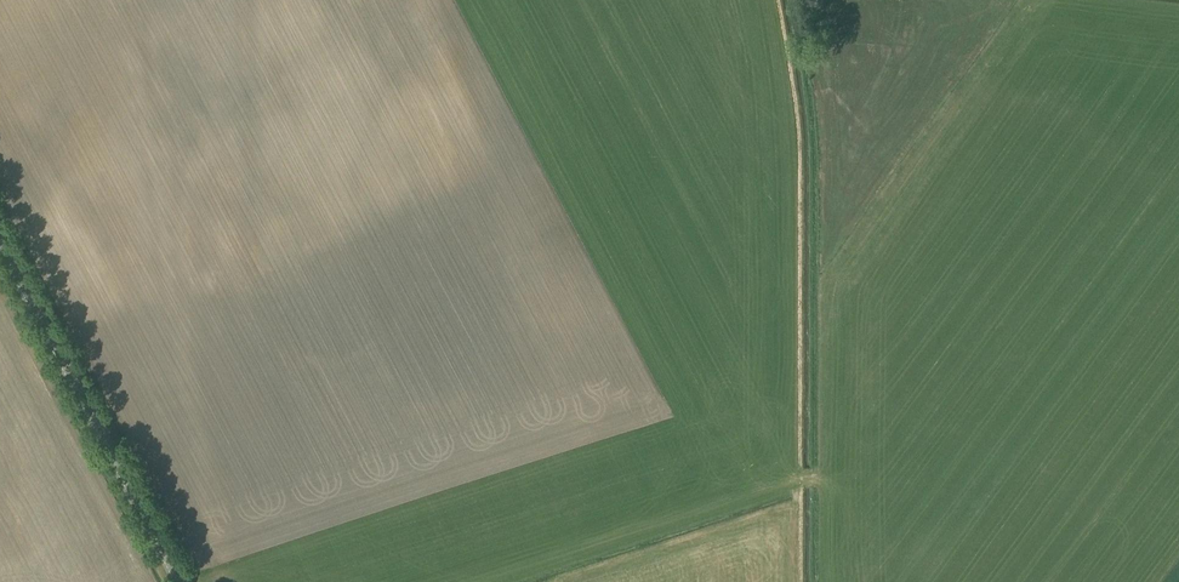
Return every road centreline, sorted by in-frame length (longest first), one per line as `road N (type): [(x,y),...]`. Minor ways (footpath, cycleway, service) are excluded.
road 1 (track): [(804,581),(801,142),(781,0)]
road 2 (tertiary): [(182,581),(0,244)]

